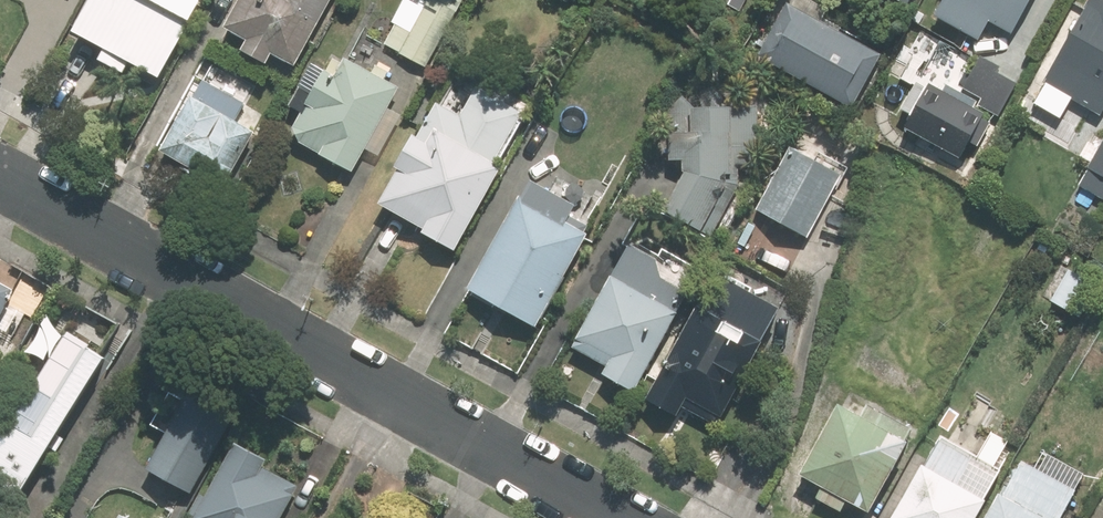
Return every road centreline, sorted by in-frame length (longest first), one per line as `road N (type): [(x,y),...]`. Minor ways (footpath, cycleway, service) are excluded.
road 1 (residential): [(0,168),(642,517)]

